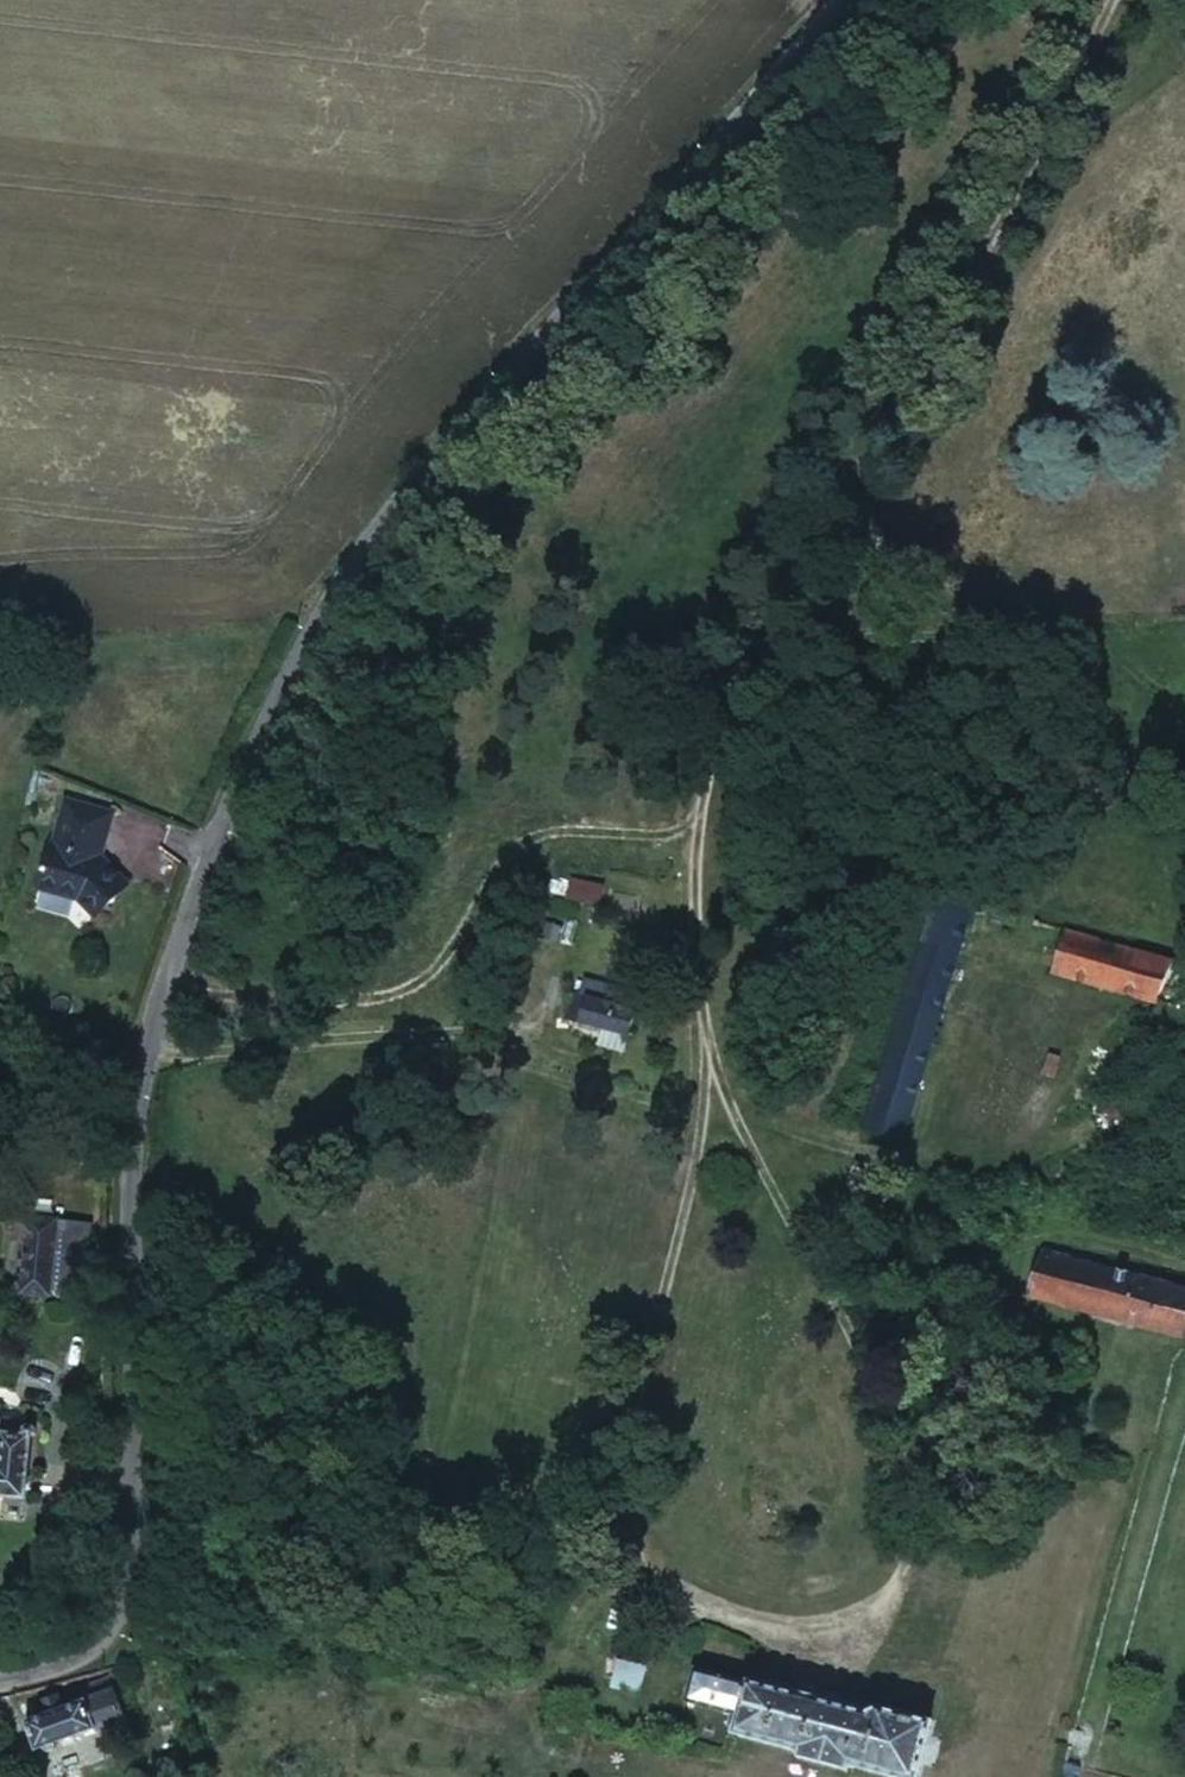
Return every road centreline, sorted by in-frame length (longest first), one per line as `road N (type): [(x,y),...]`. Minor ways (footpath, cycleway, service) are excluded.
road 1 (residential): [(843,0),(382,523),(307,639),(256,746),(148,1028),(126,1188),(134,1581),(119,1642),(75,1671),(0,1685)]

